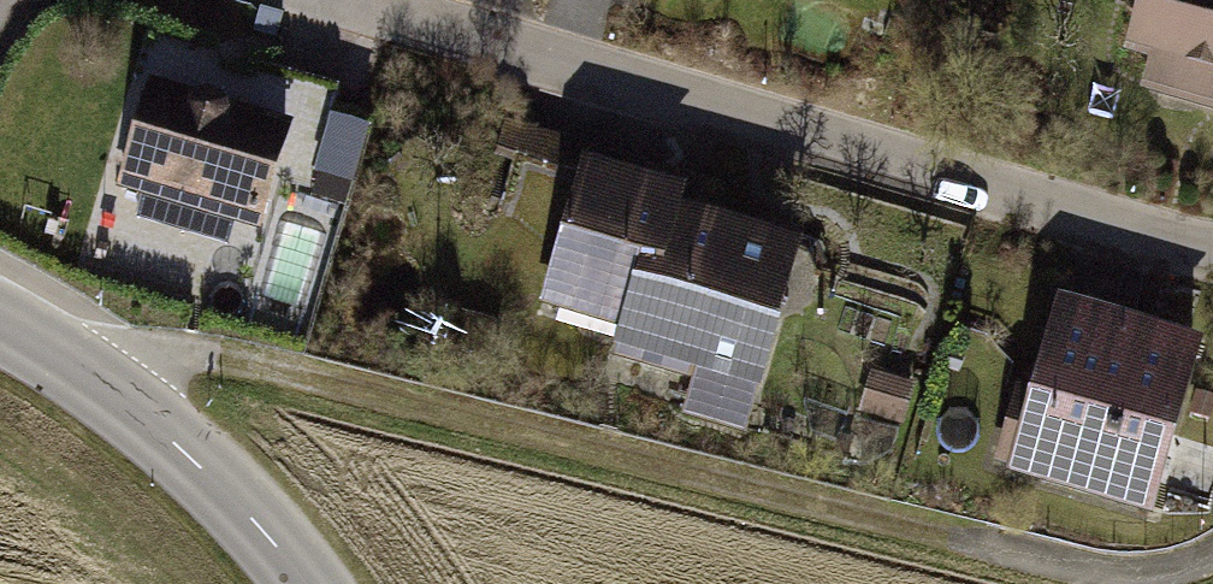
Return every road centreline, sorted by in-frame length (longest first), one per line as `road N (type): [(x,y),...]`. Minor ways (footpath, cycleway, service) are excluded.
road 1 (residential): [(1212,260),(320,0)]
road 2 (track): [(116,399),(188,361),(965,553)]
road 3 (secondary): [(298,583),(116,399),(0,332)]

